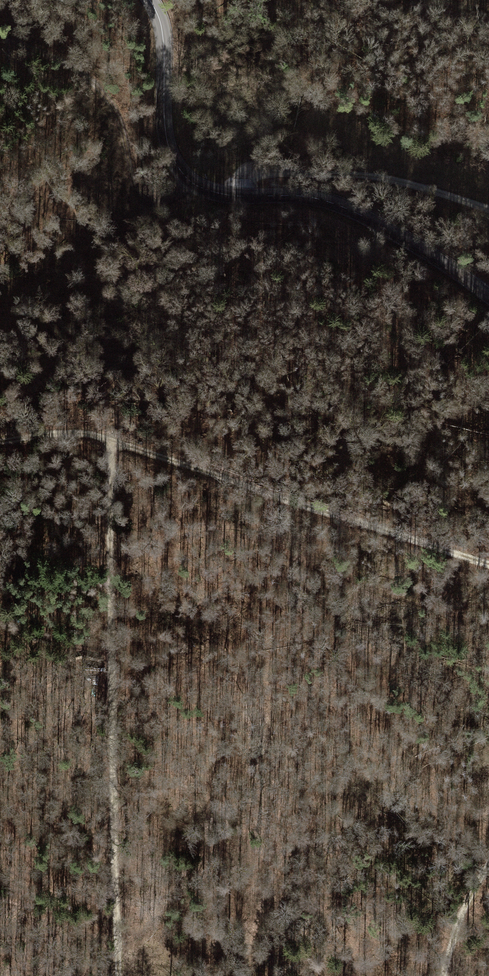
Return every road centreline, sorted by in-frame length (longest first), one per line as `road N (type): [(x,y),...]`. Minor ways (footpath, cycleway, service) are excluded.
road 1 (tertiary): [(488,300),(336,204),(190,181),(167,151),(165,41),(146,0)]
road 2 (track): [(263,490),(335,710),(336,749),(319,811),(265,894),(246,975)]
road 3 (track): [(107,440),(488,564)]
road 4 (track): [(116,975),(113,659)]
road 5 (track): [(190,181),(165,202),(141,201),(127,184),(129,144),(112,104),(70,64),(0,35)]
road 6 (track): [(488,209),(350,174),(270,175),(224,188)]
road 7 (track): [(488,863),(442,975)]

